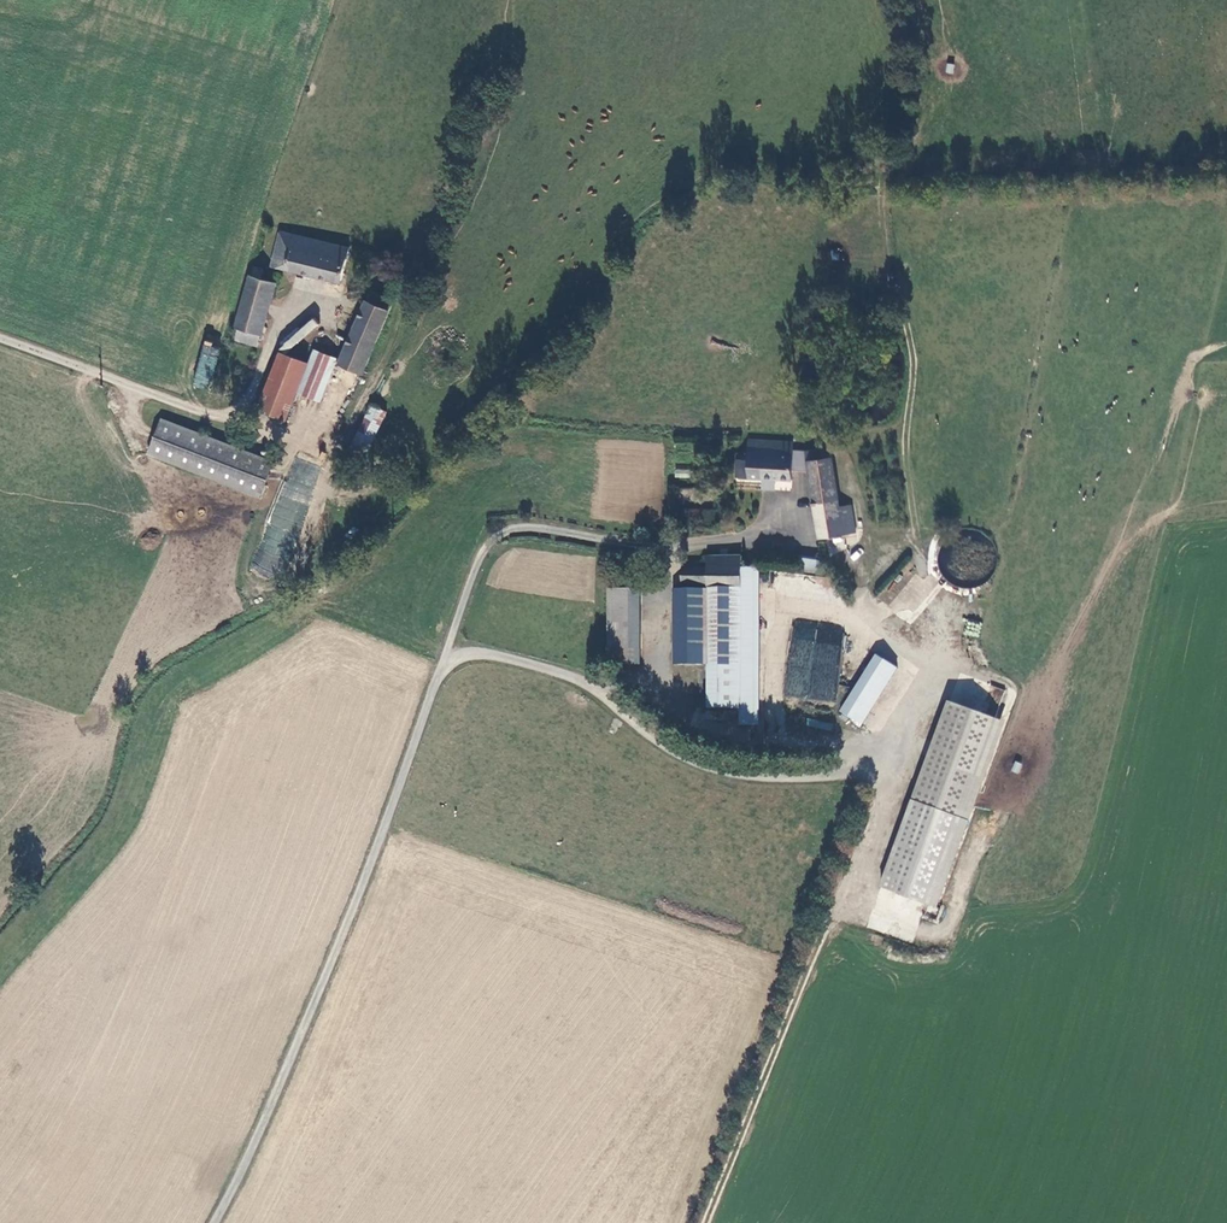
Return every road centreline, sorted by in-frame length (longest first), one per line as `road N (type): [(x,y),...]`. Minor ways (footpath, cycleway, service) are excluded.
road 1 (track): [(211,1222),(364,875),(483,544),(522,528),(656,547),(799,533)]
road 2 (track): [(448,648),(585,682),(625,721),(717,772),(773,782),(891,772)]
road 3 (track): [(0,338),(222,416),(250,397),(284,314)]

